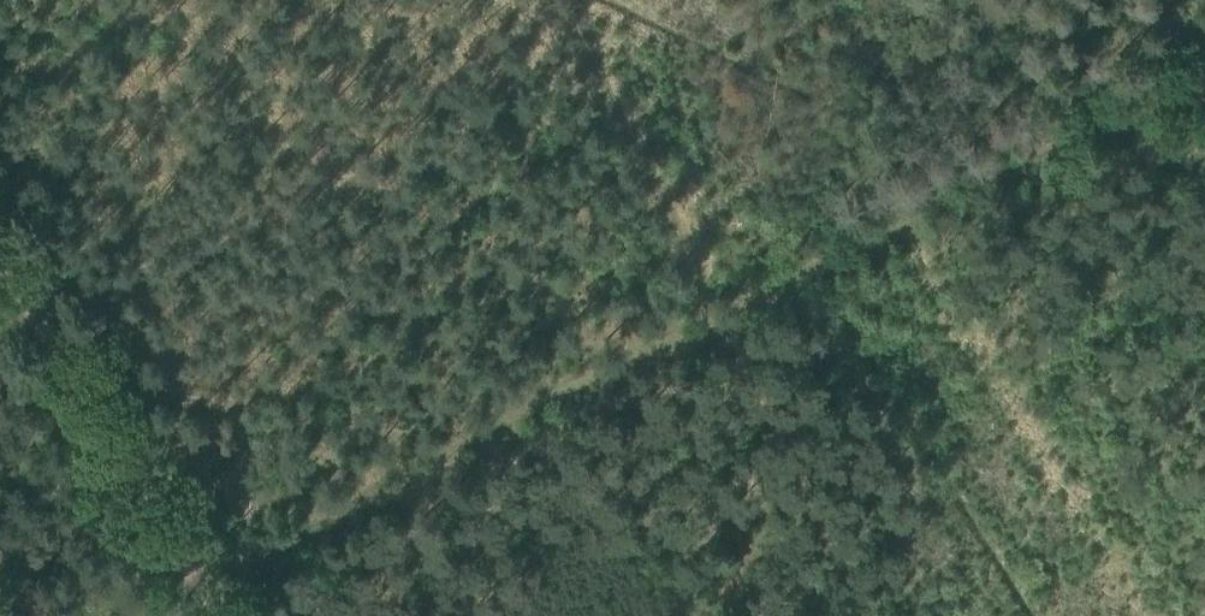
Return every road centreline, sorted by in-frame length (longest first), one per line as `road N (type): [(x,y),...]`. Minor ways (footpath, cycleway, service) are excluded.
road 1 (track): [(1204,70),(195,582)]
road 2 (track): [(867,615),(561,0)]
road 3 (track): [(0,263),(215,615)]

